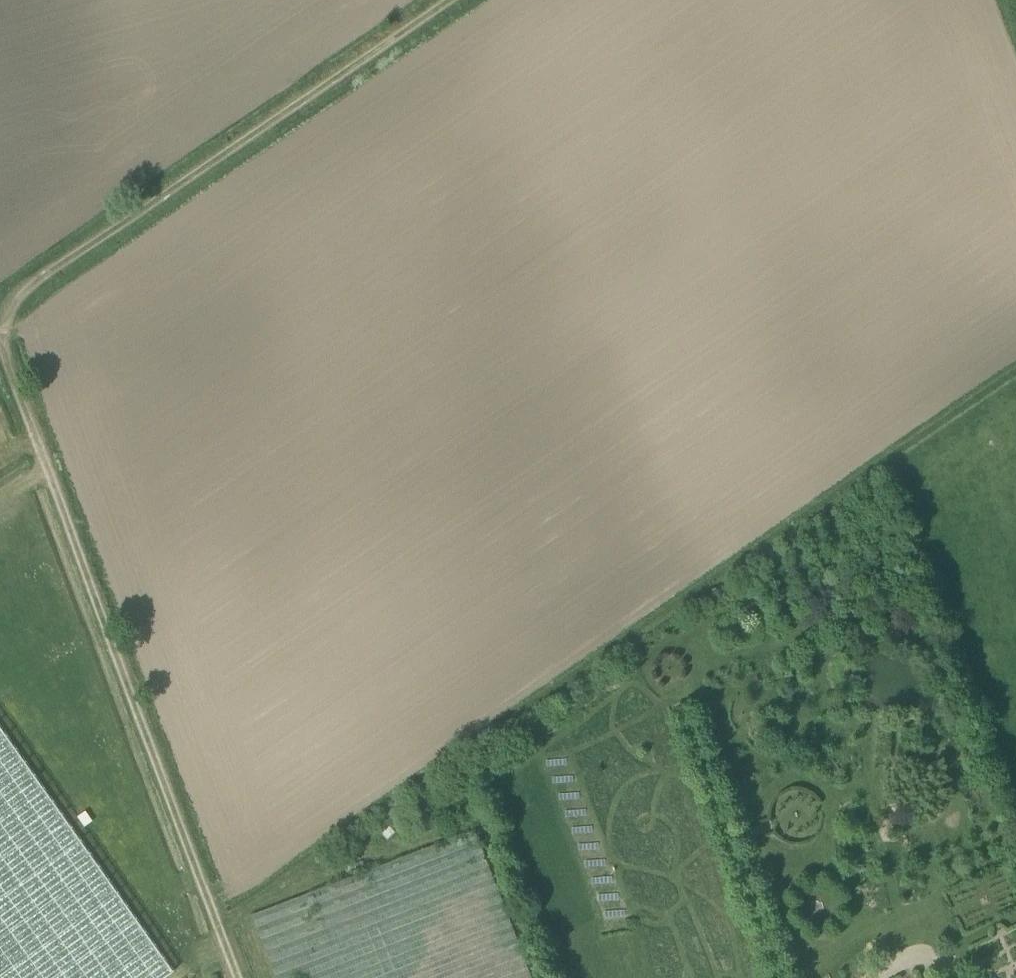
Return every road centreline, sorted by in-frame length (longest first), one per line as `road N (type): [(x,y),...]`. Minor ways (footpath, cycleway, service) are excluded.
road 1 (track): [(235,977),(25,407),(9,327),(44,282),(458,0)]

